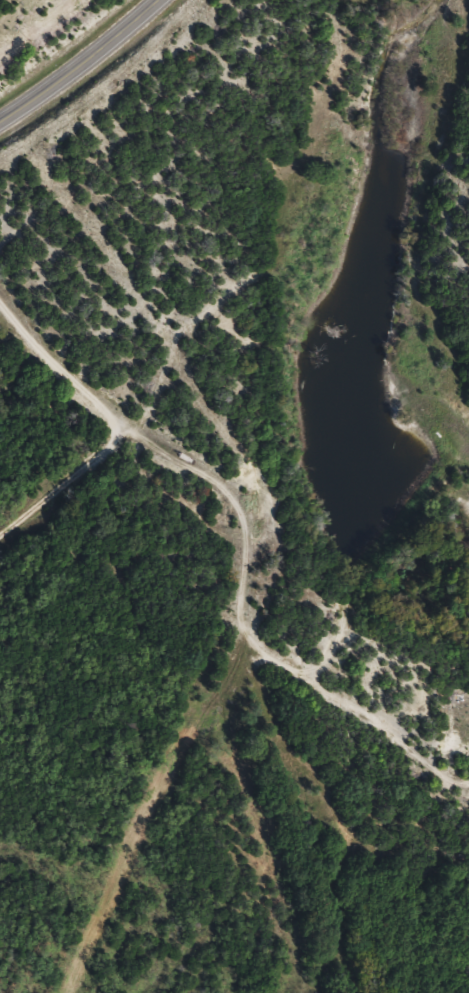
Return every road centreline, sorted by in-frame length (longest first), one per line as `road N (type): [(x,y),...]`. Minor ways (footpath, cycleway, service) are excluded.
road 1 (residential): [(359,992),(292,830),(257,604),(0,360)]
road 2 (primary): [(0,121),(161,0)]

